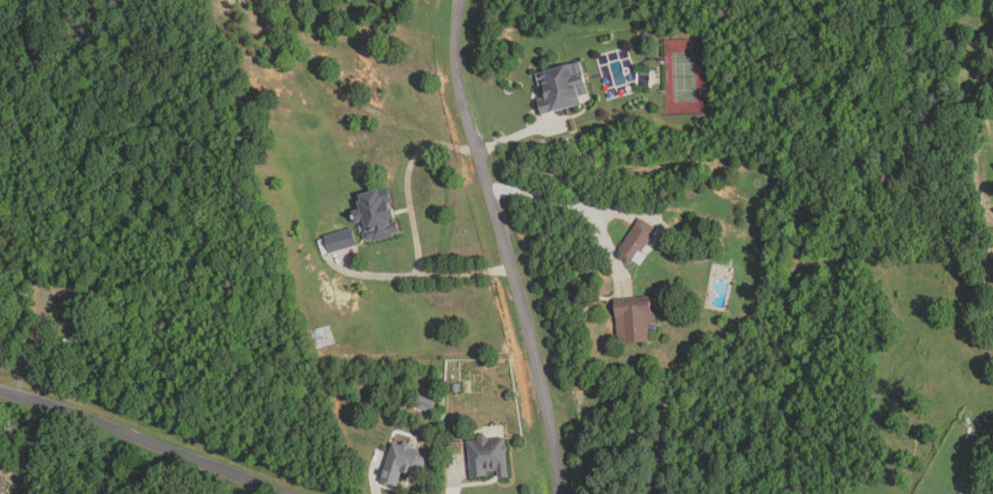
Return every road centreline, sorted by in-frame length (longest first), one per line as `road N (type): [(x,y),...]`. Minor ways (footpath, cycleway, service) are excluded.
road 1 (residential): [(558,493),(536,358),(458,77),(462,0)]
road 2 (residential): [(284,493),(0,392)]

